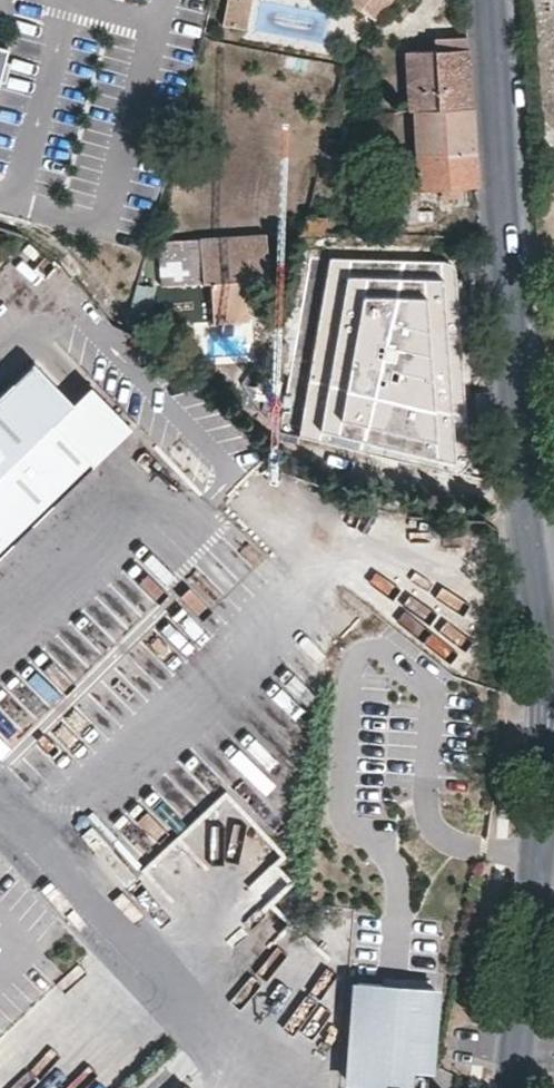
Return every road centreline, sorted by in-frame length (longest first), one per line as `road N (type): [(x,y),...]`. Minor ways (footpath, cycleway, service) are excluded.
road 1 (residential): [(514,1087),(538,856),(545,658),(526,502),(496,0)]

